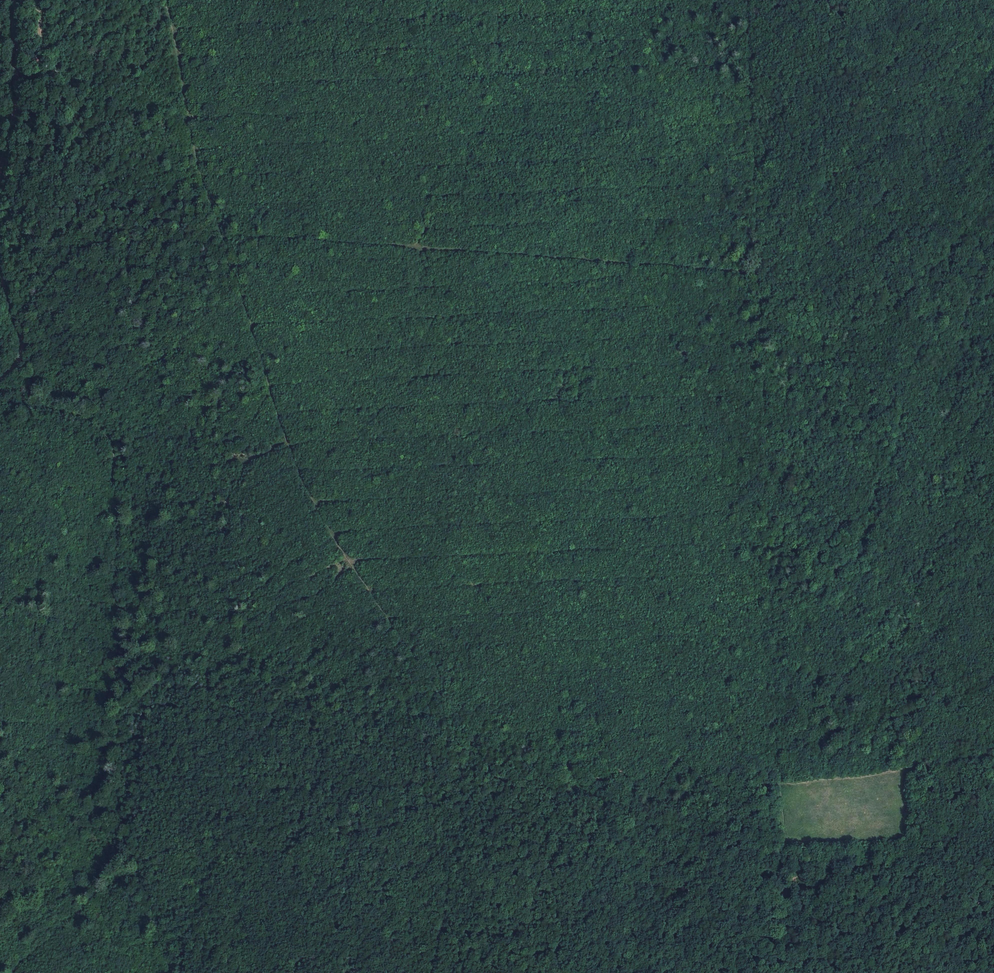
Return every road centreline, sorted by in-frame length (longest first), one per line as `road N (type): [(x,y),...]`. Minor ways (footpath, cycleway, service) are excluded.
road 1 (track): [(0,183),(17,72),(15,0)]
road 2 (track): [(0,380),(20,355),(22,335),(0,251)]

